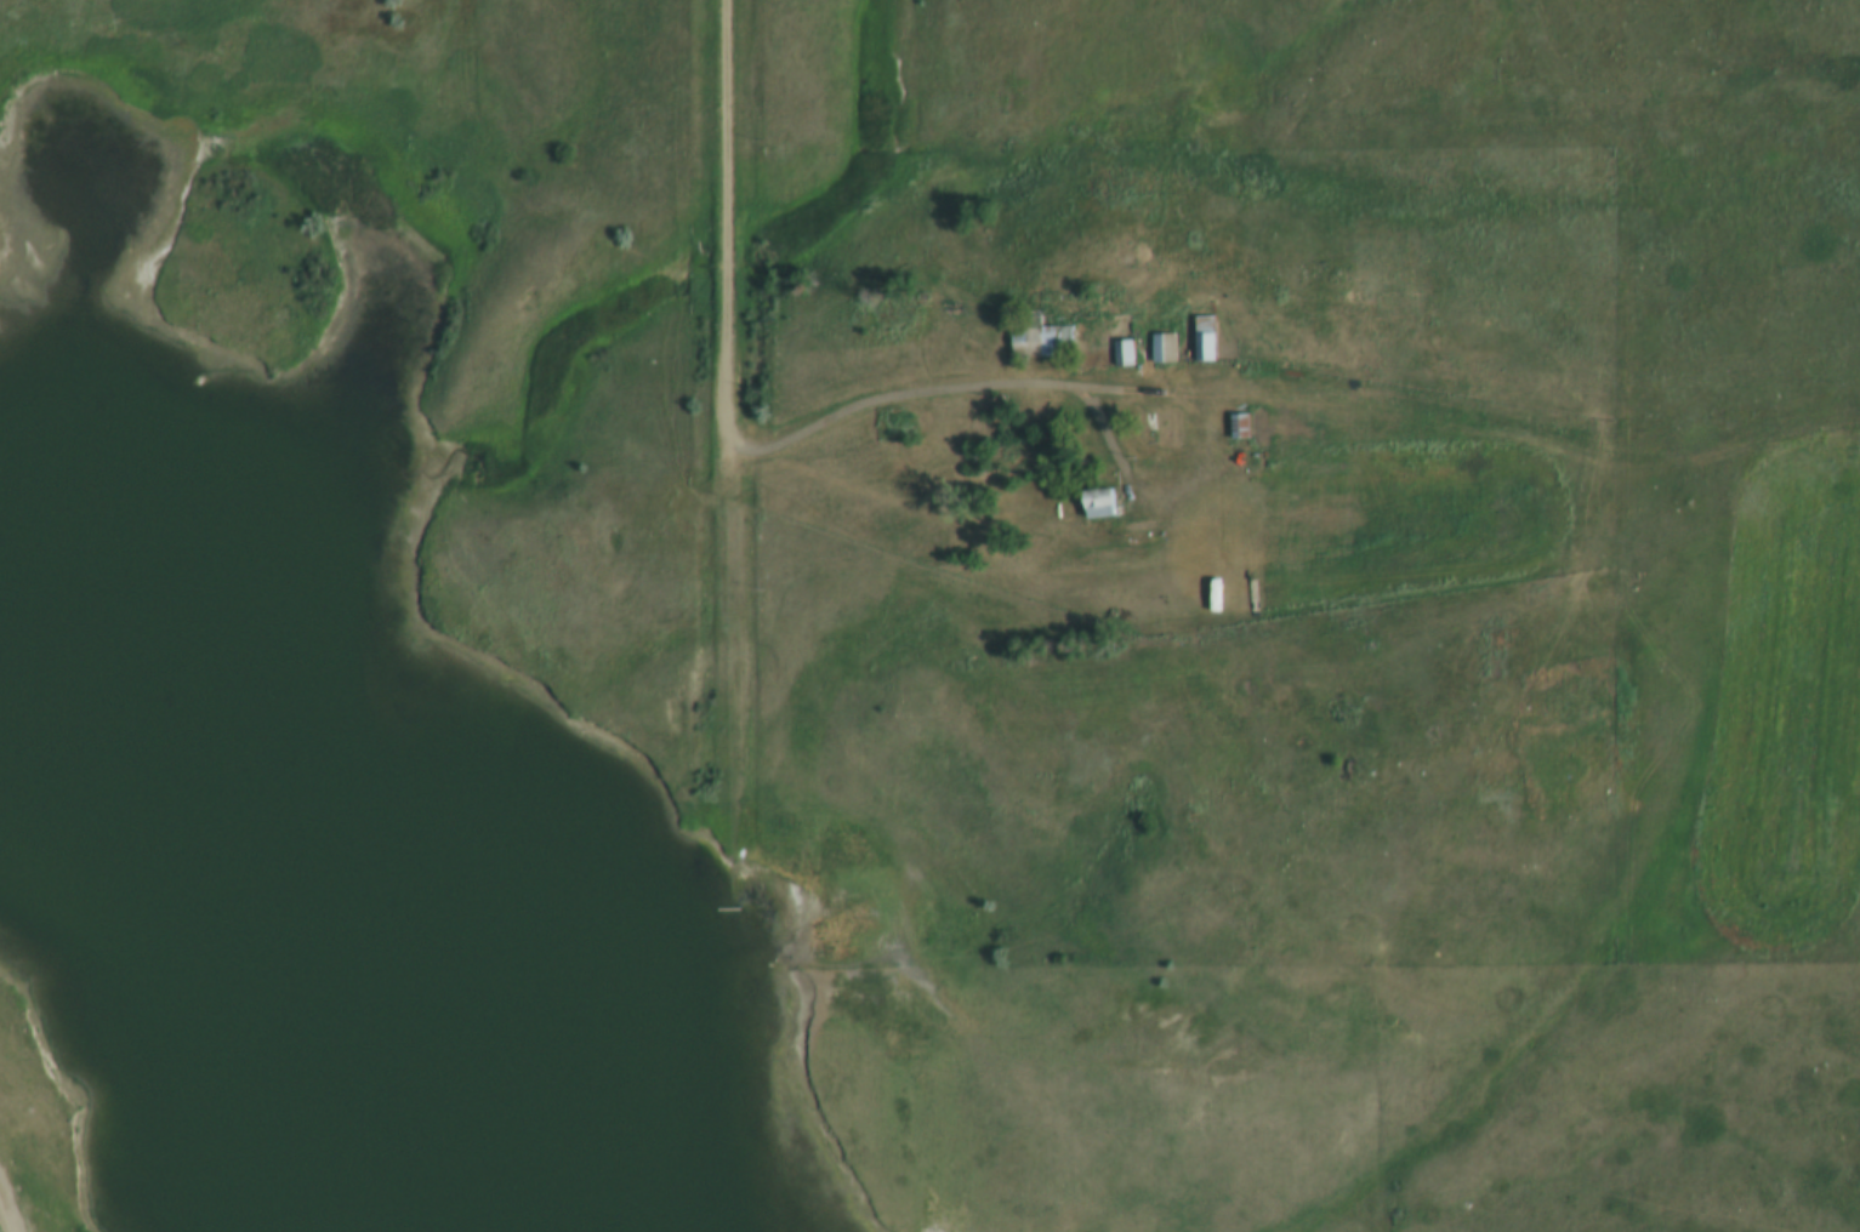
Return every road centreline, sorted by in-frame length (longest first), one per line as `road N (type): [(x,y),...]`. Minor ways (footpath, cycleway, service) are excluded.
road 1 (track): [(1124,389),(1655,461),(1859,434)]

